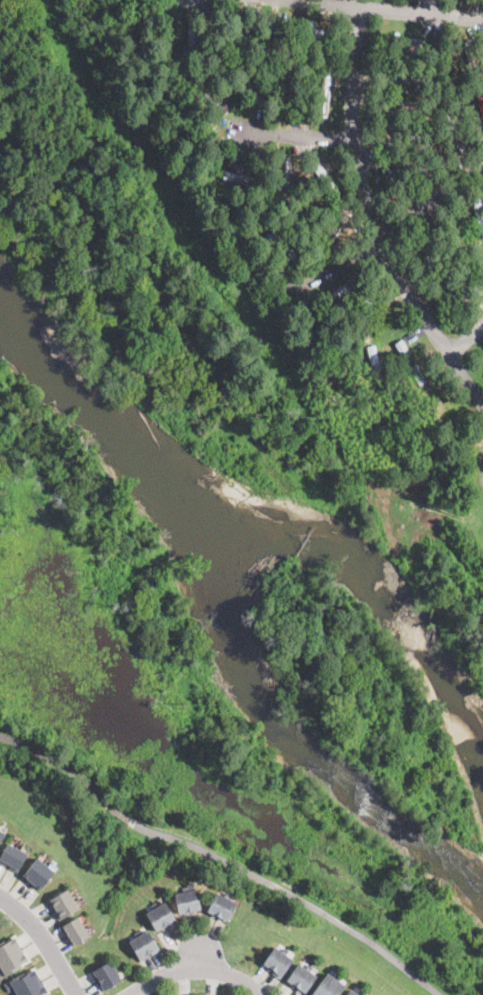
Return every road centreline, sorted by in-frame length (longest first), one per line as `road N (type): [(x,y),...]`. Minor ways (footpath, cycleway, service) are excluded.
road 1 (residential): [(354,10),(354,138),(367,181),(427,327),(482,397)]
road 2 (residential): [(482,19),(260,0)]
road 3 (residential): [(264,994),(202,952),(132,994)]
road 4 (residential): [(80,994),(26,917),(0,897)]

